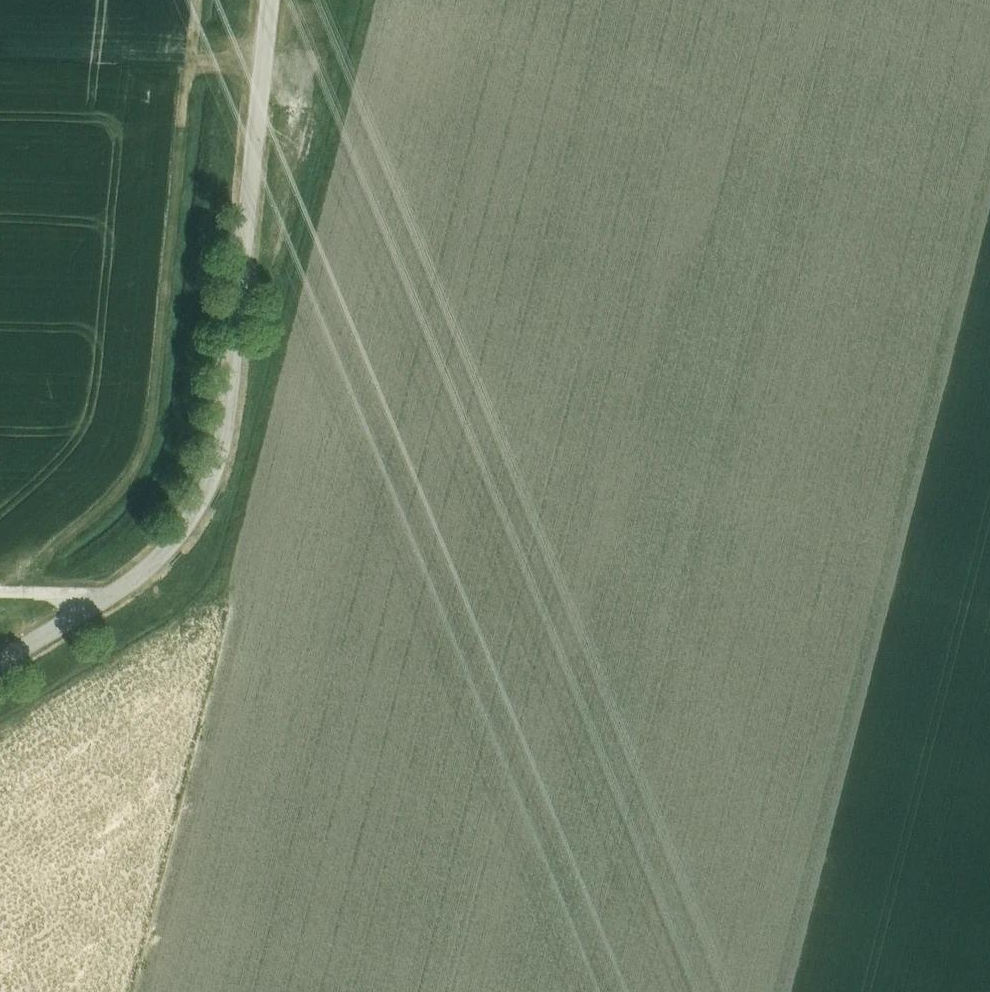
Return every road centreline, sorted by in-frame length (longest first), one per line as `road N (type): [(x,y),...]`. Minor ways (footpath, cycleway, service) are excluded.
road 1 (unclassified): [(0,662),(155,564),(205,490),(224,434),(272,0)]

